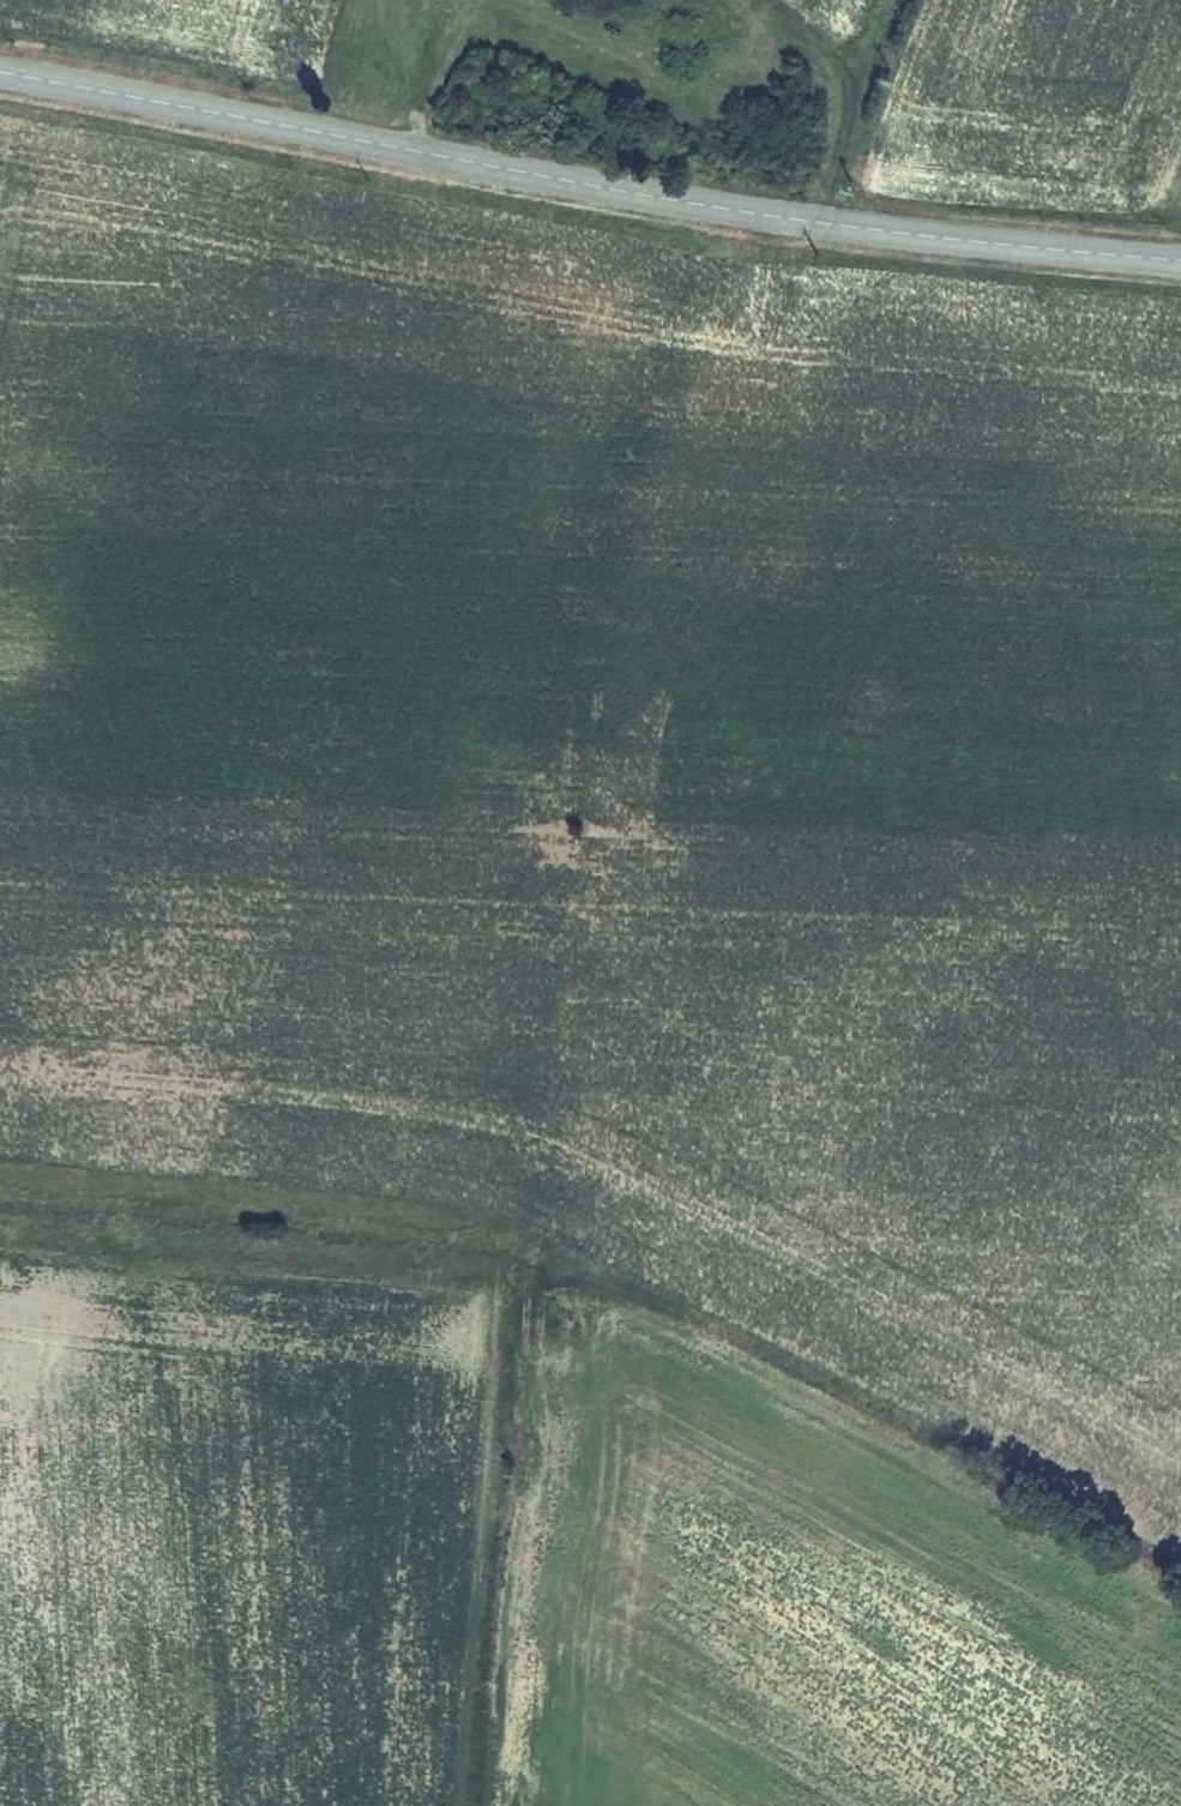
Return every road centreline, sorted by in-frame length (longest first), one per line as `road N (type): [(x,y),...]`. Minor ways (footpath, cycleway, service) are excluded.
road 1 (secondary): [(0,61),(814,217),(1180,260)]

